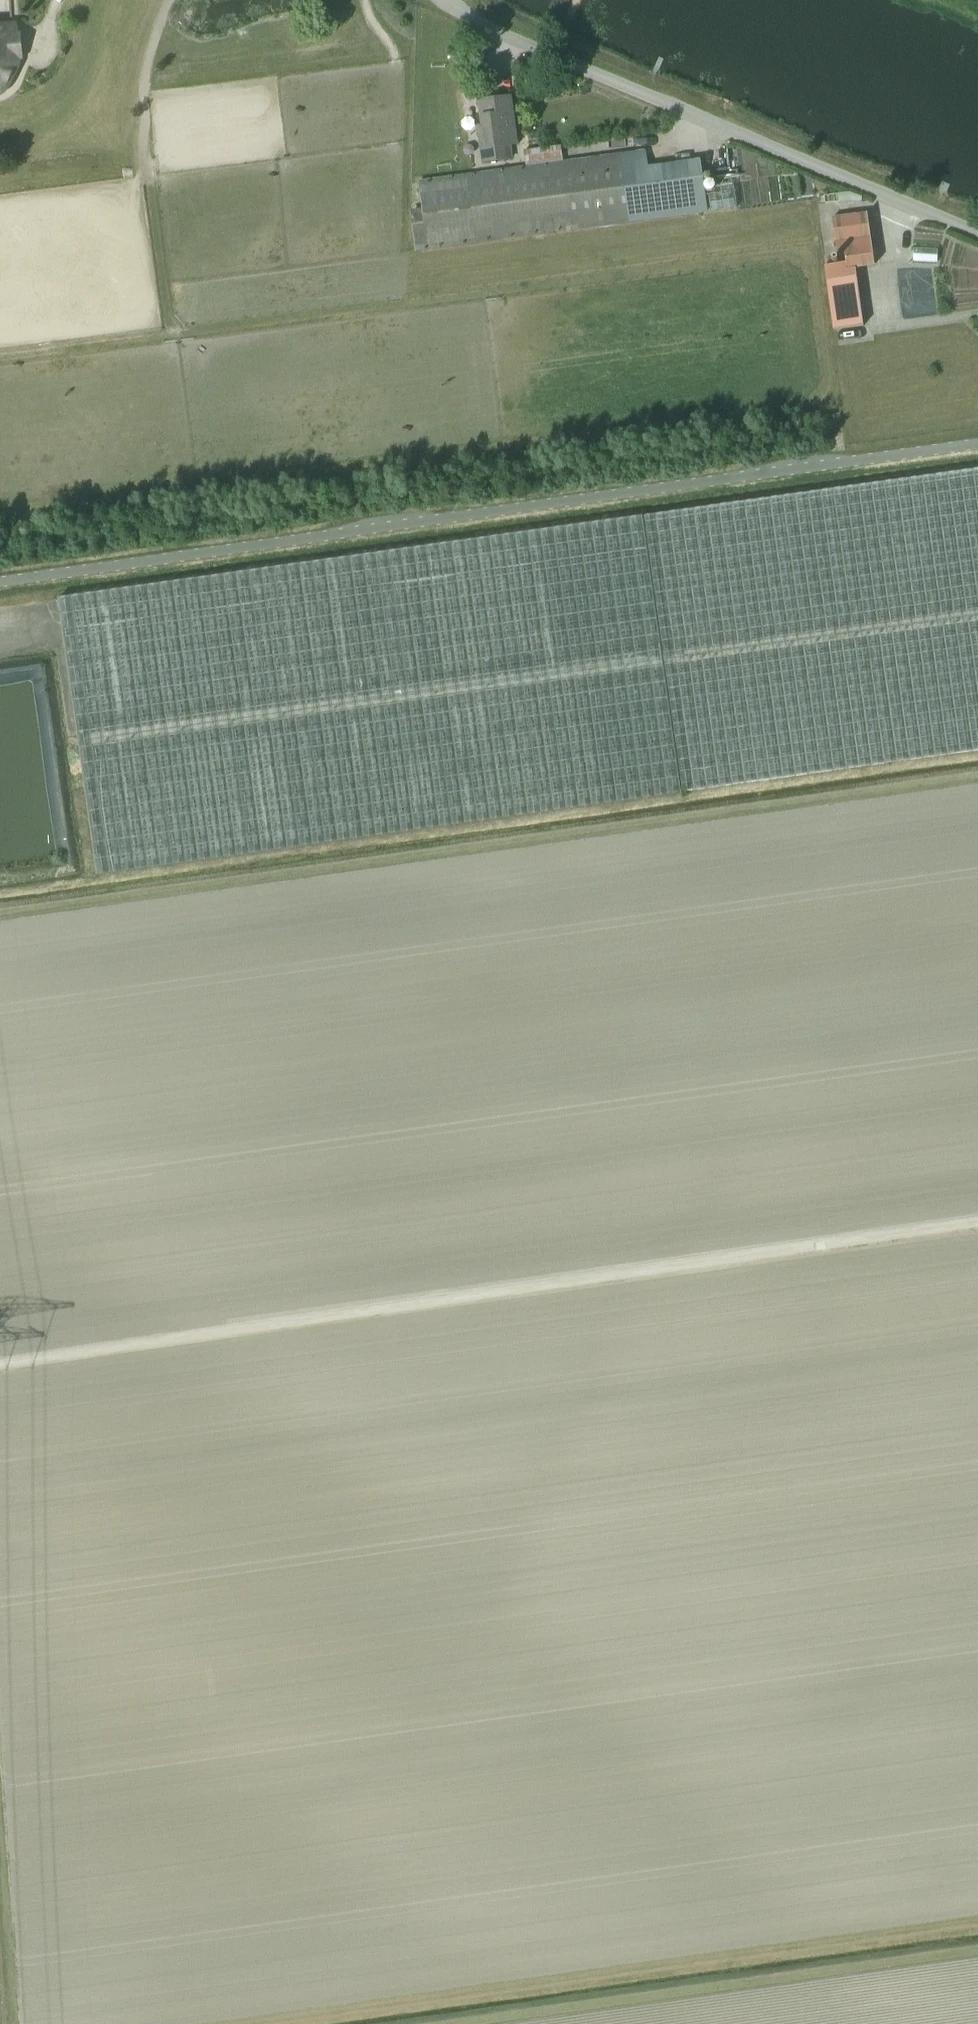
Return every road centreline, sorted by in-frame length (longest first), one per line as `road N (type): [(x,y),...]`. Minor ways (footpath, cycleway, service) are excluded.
road 1 (unclassified): [(0,581),(977,443)]
road 2 (unclassified): [(977,234),(496,32),(457,7)]

